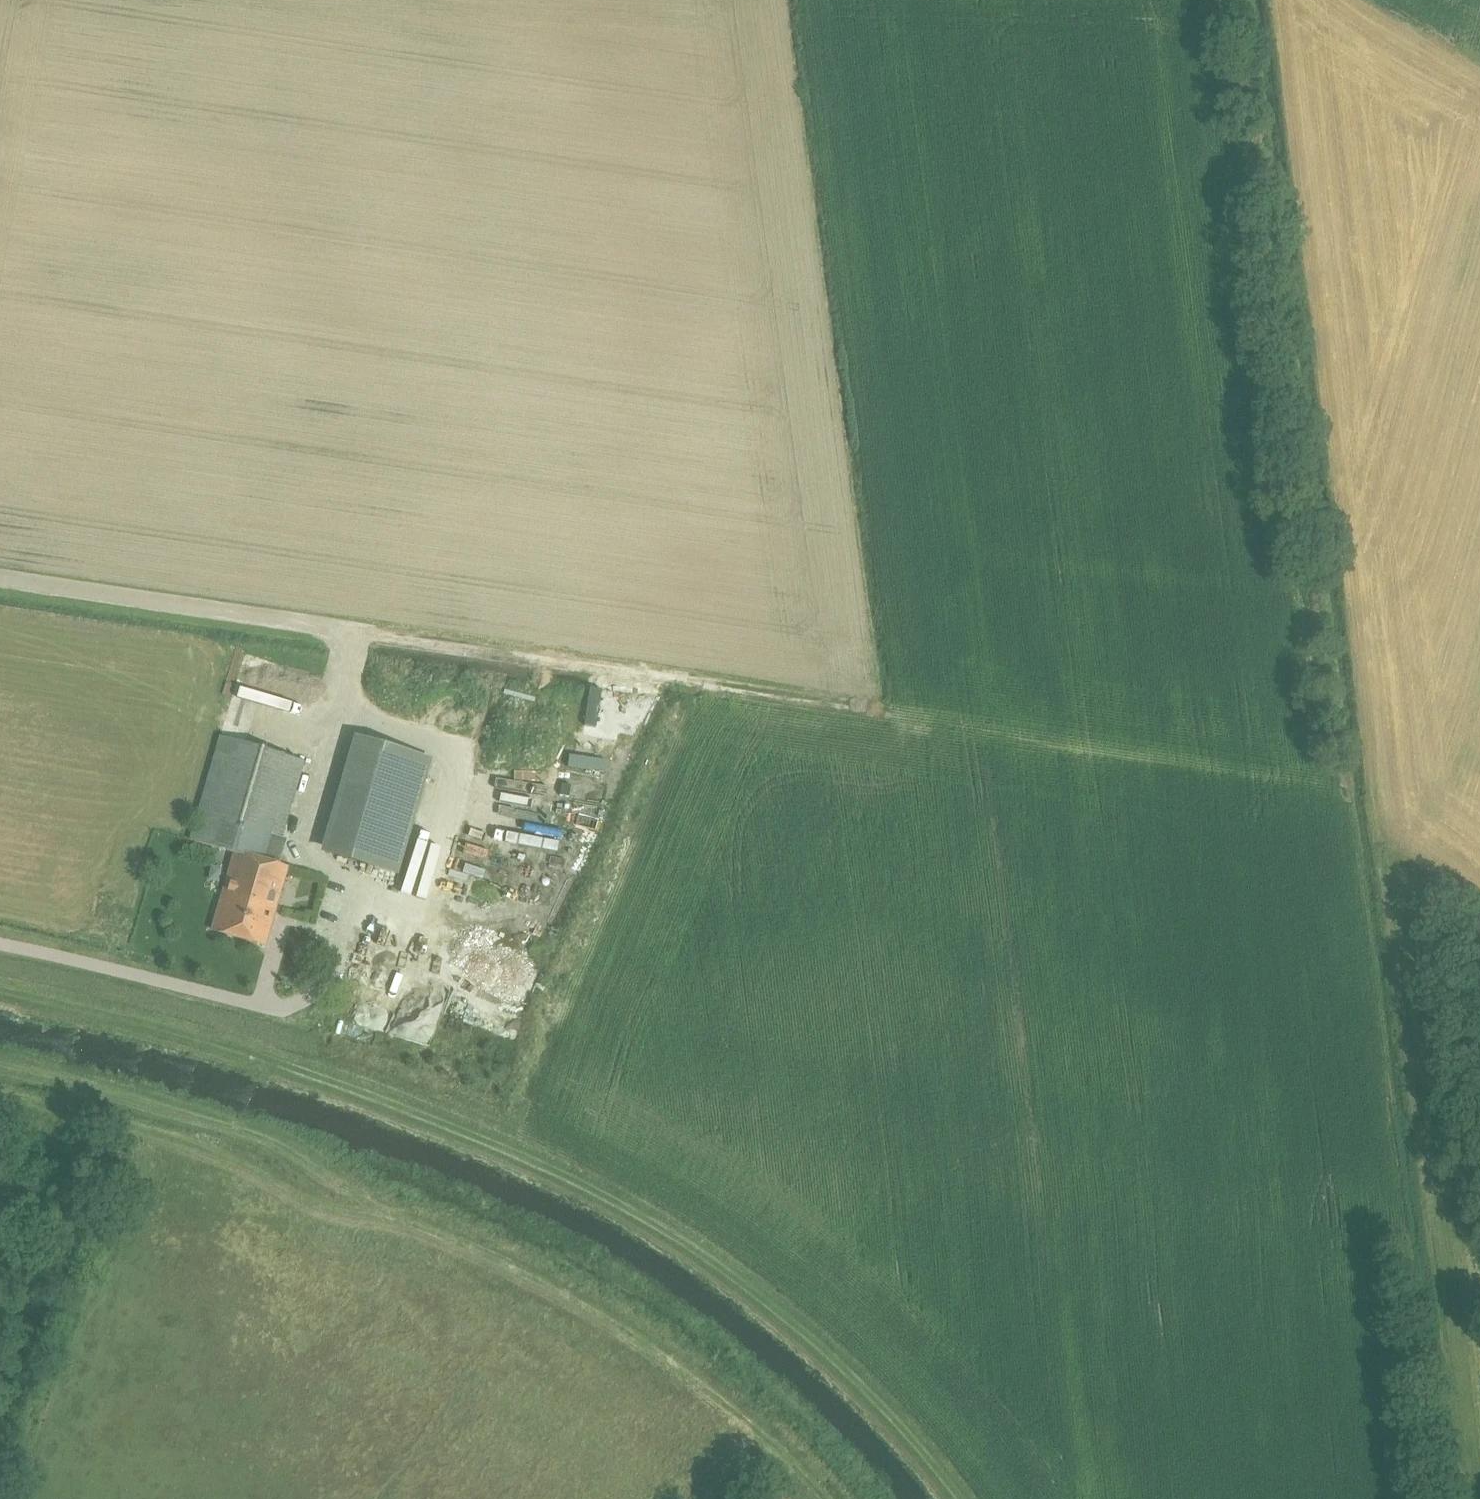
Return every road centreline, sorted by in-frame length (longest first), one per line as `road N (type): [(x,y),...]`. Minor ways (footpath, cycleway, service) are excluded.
road 1 (track): [(0,994),(180,1037),(311,1078),(416,1116),(565,1189),(716,1280),(810,1351),(880,1417),(946,1498)]
road 2 (track): [(0,1088),(258,1157),(343,1202),(451,1230),(668,1357),(836,1498)]
road 3 (track): [(258,1157),(173,1102),(0,1056)]

